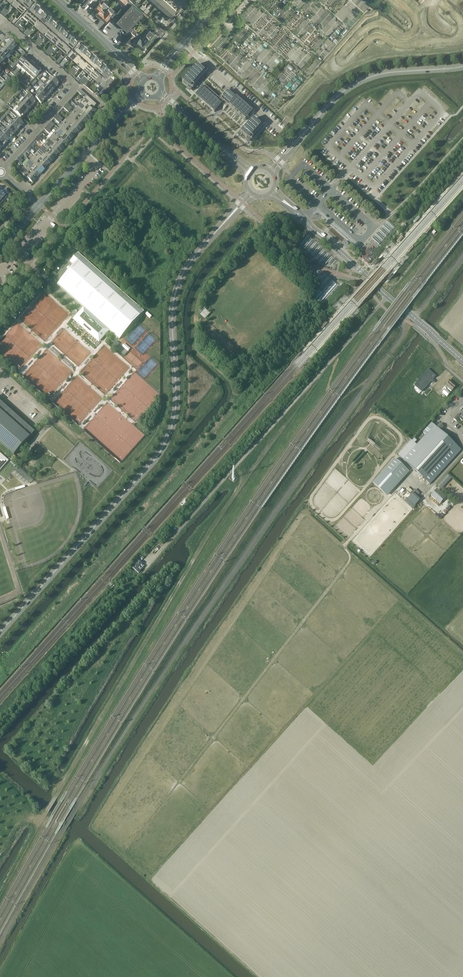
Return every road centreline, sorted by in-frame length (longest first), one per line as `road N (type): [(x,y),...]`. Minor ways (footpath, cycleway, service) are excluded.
road 1 (track): [(5,663),(192,457),(234,399),(228,380),(196,348),(195,311),(203,285),(262,220)]
road 2 (track): [(55,797),(211,528),(332,359)]
road 3 (secondary): [(233,212),(177,290),(176,396),(167,439),(0,632)]
road 4 (residential): [(2,172),(78,85),(6,24),(0,31)]
road 5 (secondary): [(288,150),(360,81),(462,66)]
road 6 (secondary): [(462,361),(320,234)]
road 7 (track): [(41,669),(103,600),(139,575)]
road 8 (residential): [(280,131),(183,44)]

